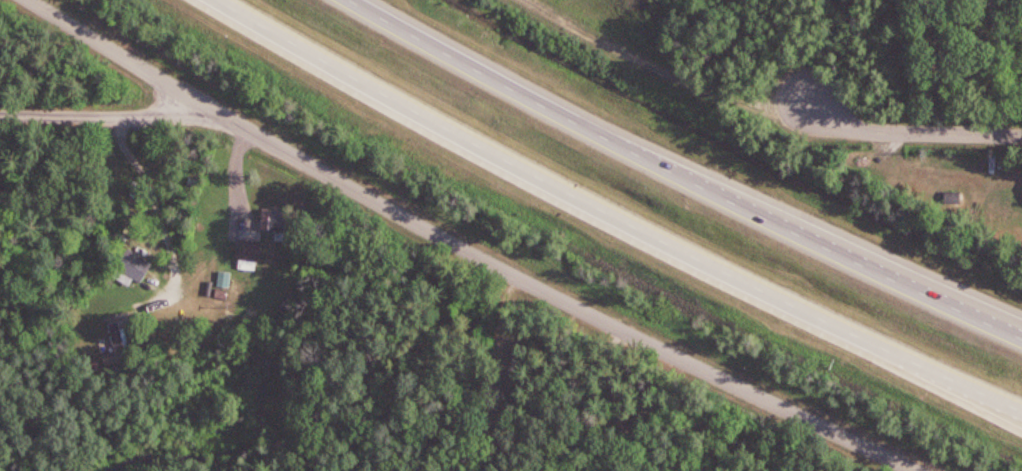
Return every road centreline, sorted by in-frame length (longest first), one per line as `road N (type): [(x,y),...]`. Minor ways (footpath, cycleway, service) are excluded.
road 1 (residential): [(920,470),(452,239),(196,100),(37,0)]
road 2 (motorway): [(220,0),(661,241),(1021,411)]
road 3 (motorway): [(1021,338),(667,170),(351,0)]
road 4 (track): [(808,101),(764,100),(665,71),(530,1)]
road 5 (residential): [(1021,136),(863,133),(808,101)]
road 6 (residential): [(0,119),(139,121),(196,100)]

